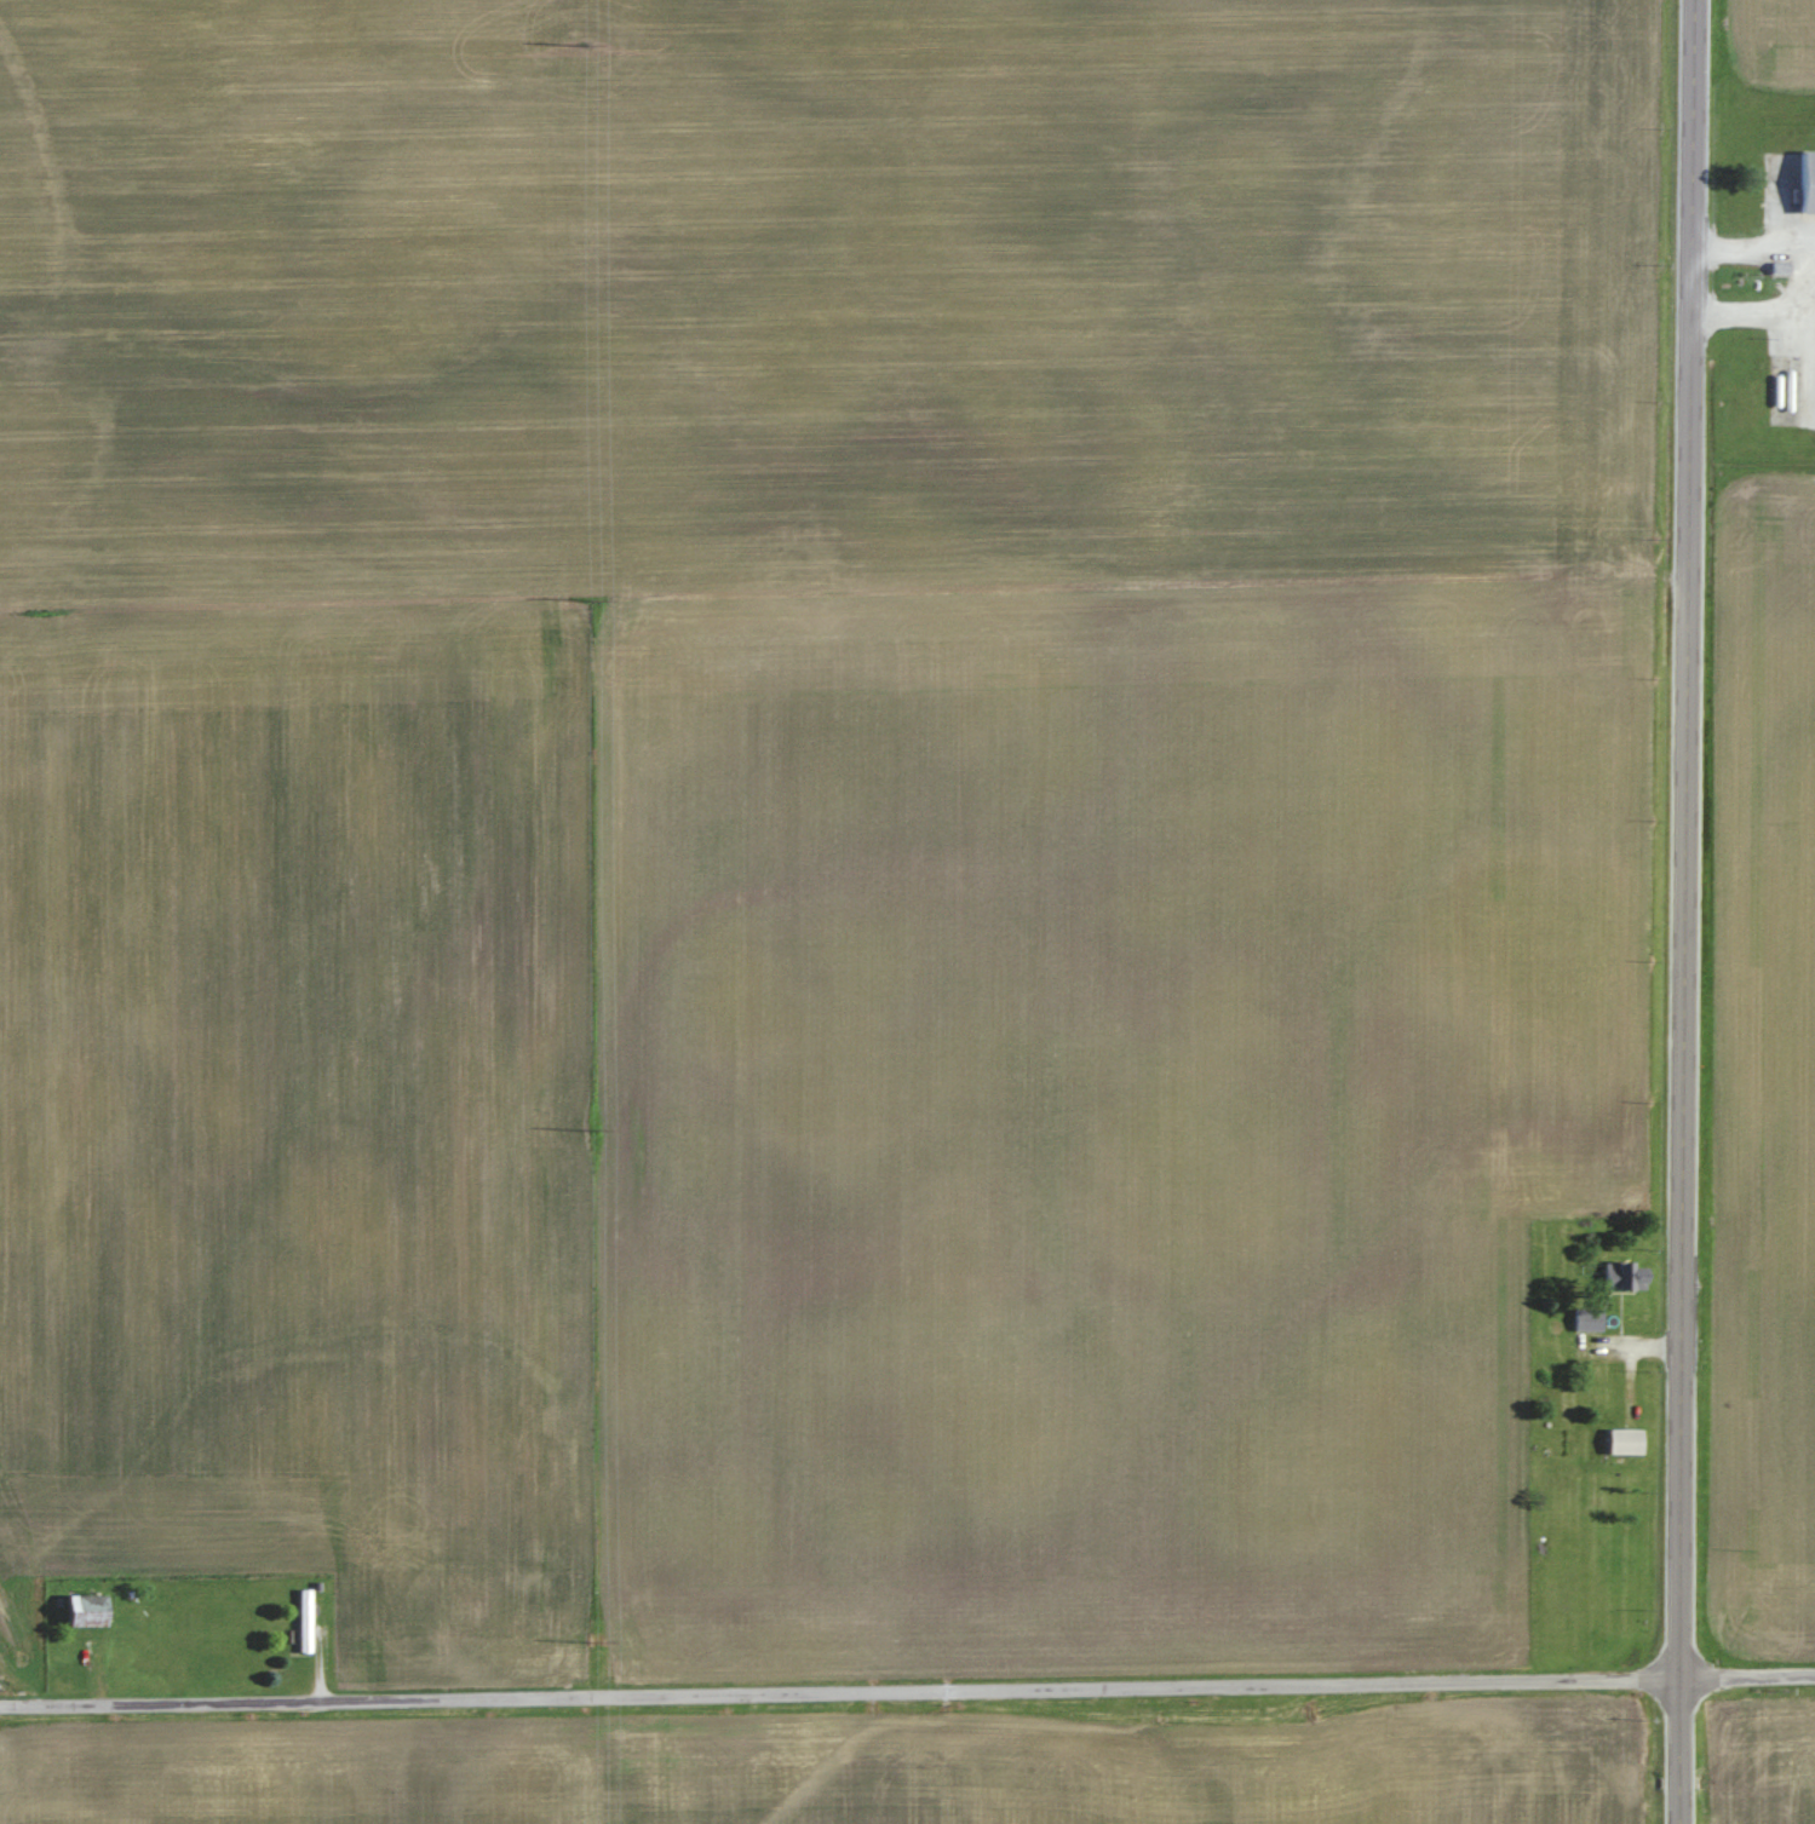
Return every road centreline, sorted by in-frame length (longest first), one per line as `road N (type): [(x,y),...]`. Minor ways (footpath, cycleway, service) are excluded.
road 1 (primary): [(1683,1823),(1686,0)]
road 2 (residential): [(0,1697),(1814,1675)]

